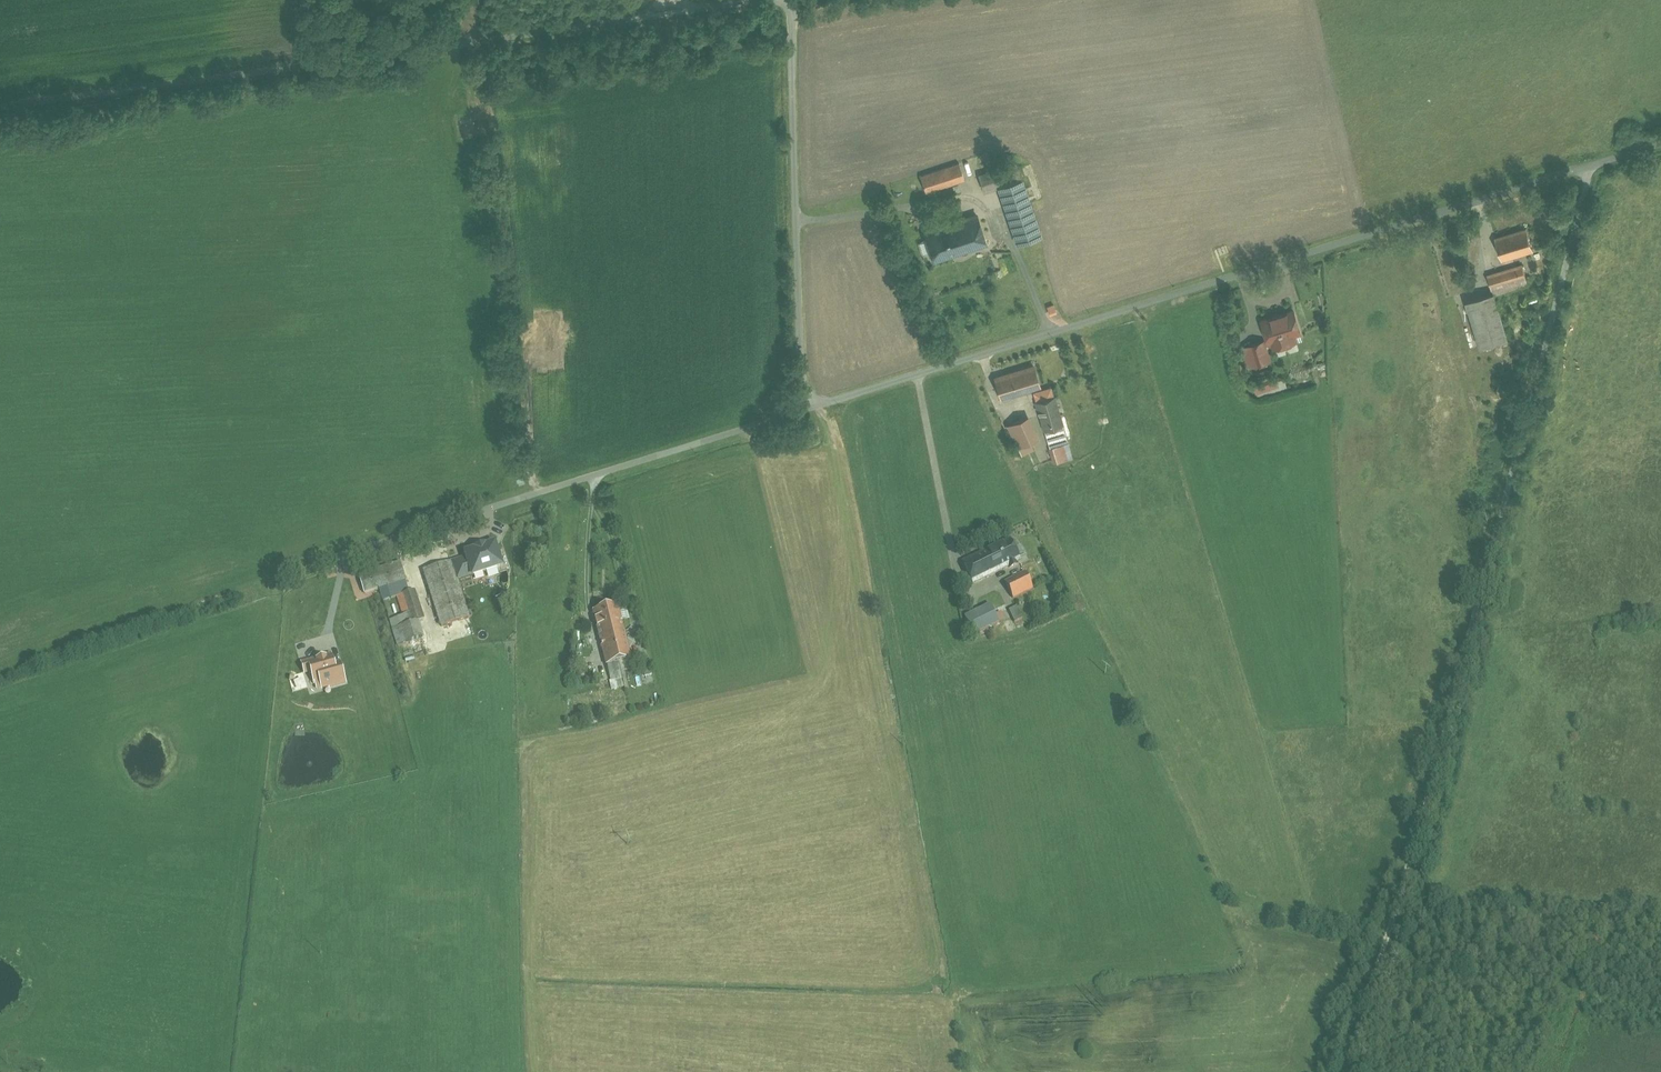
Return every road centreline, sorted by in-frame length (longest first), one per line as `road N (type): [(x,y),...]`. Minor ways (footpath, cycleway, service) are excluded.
road 1 (track): [(1591,166),(1513,497),(1344,1071)]
road 2 (unclassified): [(802,412),(1660,144)]
road 3 (unclassified): [(0,110),(775,0)]
road 4 (unclassified): [(802,412),(317,564)]
road 5 (unclassified): [(789,0),(802,412)]

